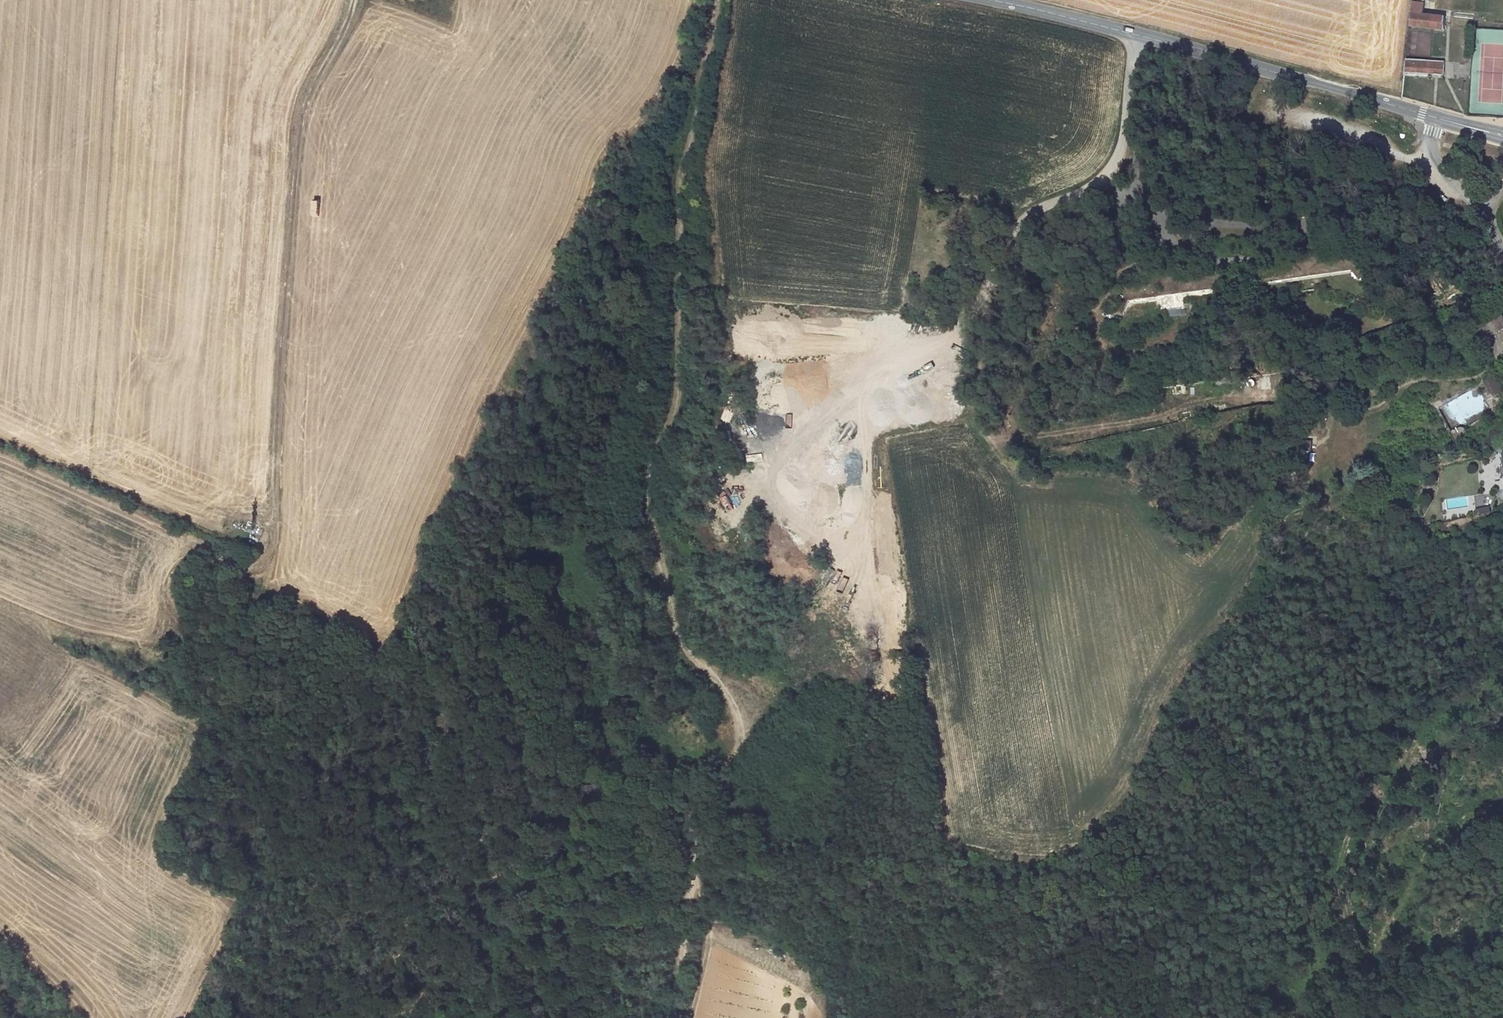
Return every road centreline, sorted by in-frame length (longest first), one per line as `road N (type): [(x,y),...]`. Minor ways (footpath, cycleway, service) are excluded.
road 1 (track): [(354,0),(304,118),(269,555),(253,566),(189,554)]
road 2 (unclassified): [(1427,119),(971,0)]

